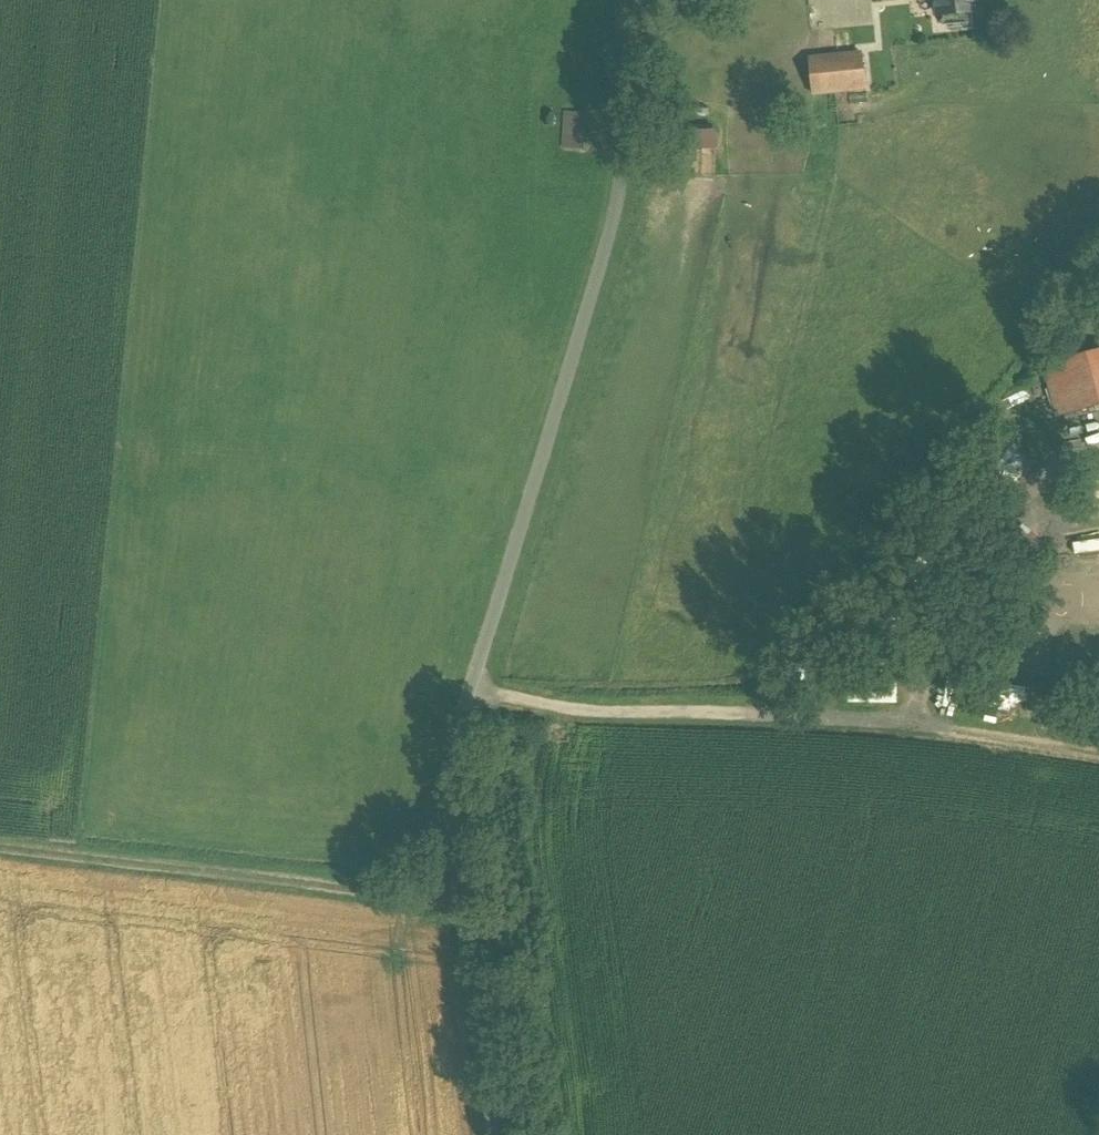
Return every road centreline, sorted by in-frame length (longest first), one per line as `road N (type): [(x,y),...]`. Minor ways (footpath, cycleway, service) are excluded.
road 1 (unclassified): [(499,1134),(452,761),(453,685),(632,141),(639,0)]
road 2 (track): [(0,851),(340,891)]

